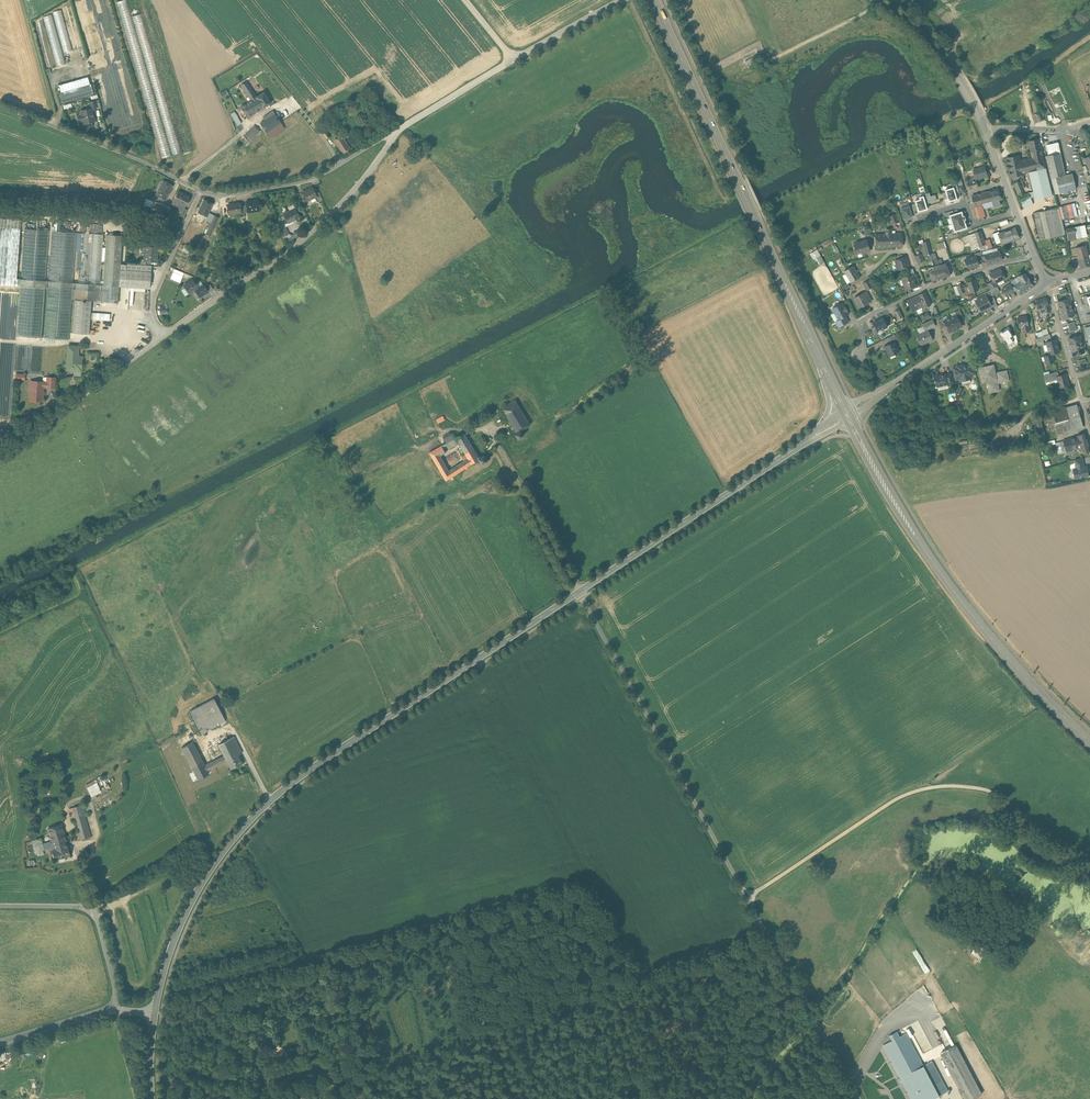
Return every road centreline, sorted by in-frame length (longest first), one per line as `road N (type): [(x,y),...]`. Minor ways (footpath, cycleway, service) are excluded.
road 1 (tertiary): [(579,594),(323,763),(239,833),(187,911),(155,1011)]
road 2 (unclassified): [(579,594),(859,1098)]
road 3 (unclassified): [(404,125),(293,249),(0,462)]
road 4 (unclassified): [(404,125),(328,172),(219,194),(0,107)]
road 5 (primary): [(827,374),(655,0)]
road 6 (primary): [(1089,742),(965,606),(894,504),(848,415)]
road 7 (track): [(1089,857),(1001,794),(937,786),(884,806),(749,898)]
road 8 (tertiary): [(814,437),(579,594)]
road 9 (residential): [(848,415),(1048,283)]
road 10 (unclassified): [(119,1010),(103,934),(90,910),(0,907)]
road 11 (unclassified): [(882,0),(936,47),(984,129)]
road 12 (unclassified): [(514,59),(404,125)]
road 13 (unclassified): [(623,0),(514,59)]
road 14 (residential): [(1048,283),(1082,402)]
road 15 (unclassified): [(119,1010),(0,1043)]

